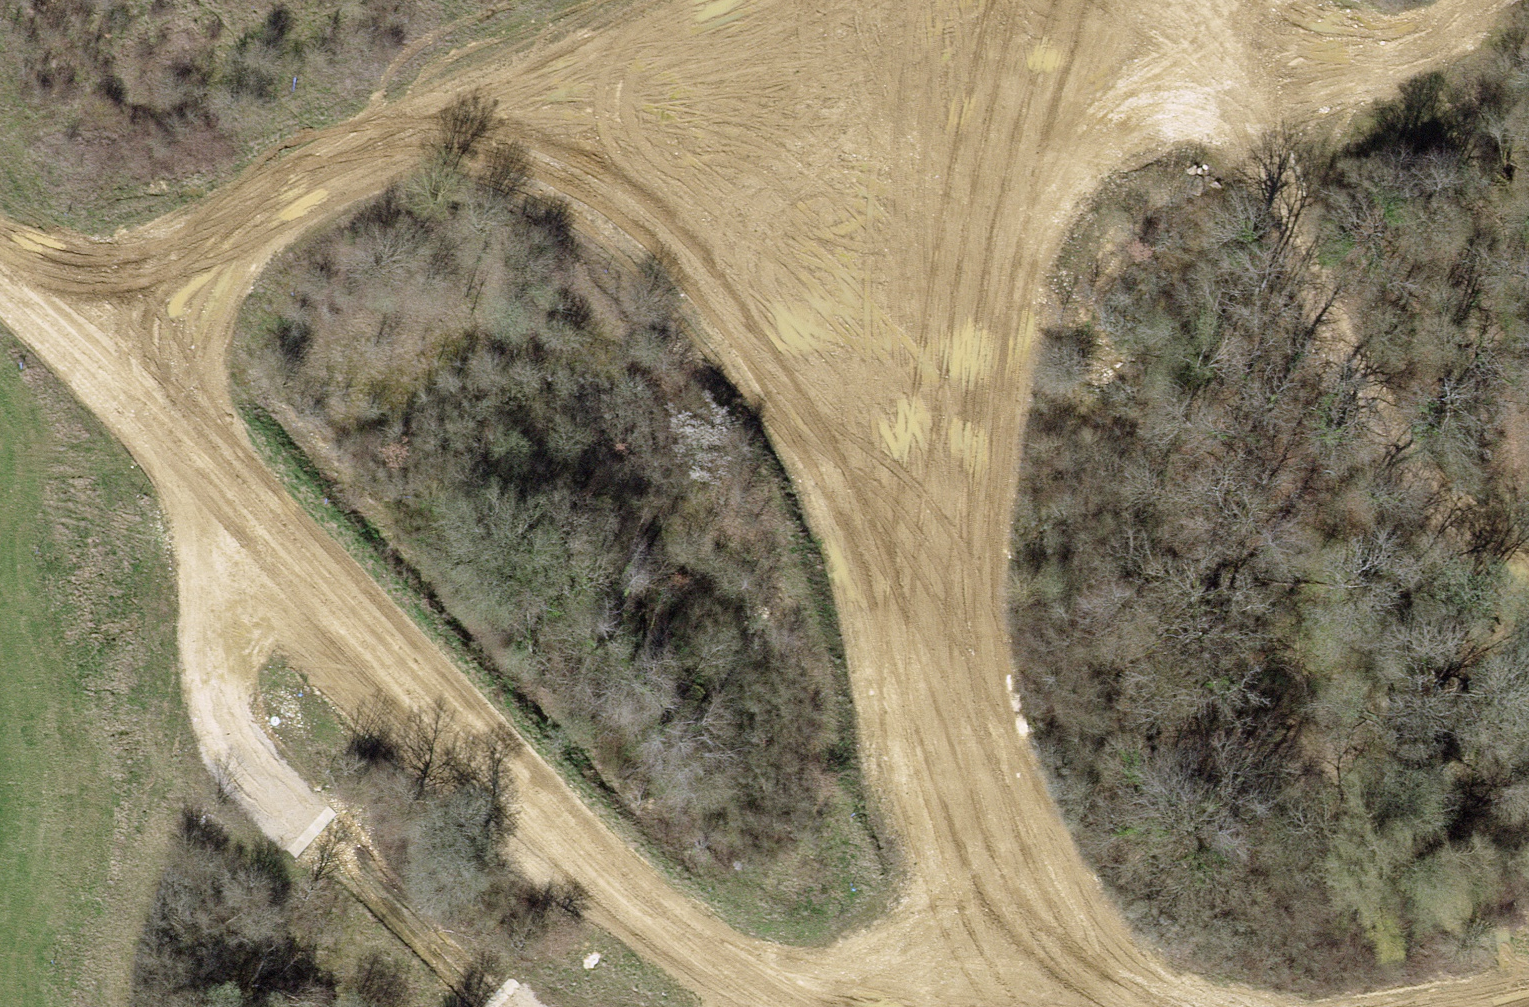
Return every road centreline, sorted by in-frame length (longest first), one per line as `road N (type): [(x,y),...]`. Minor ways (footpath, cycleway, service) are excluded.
road 1 (track): [(0,257),(92,322),(260,523),(482,753),(662,922),(799,1006)]
road 2 (track): [(92,322),(230,227),(397,142),(729,40),(804,0)]
road 3 (track): [(397,142),(545,150),(723,280),(841,465),(903,585)]
road 4 (track): [(219,474),(205,684),(234,752),(498,1006)]
road 5 (track): [(1020,0),(903,585)]
road 6 (track): [(1286,97),(1331,327),(1528,599)]
road 7 (track): [(903,585),(987,860),(1055,973),(1123,1006)]
road 8 (track): [(1469,0),(1456,37),(1286,97),(1122,68)]
road 9 (track): [(1240,0),(1122,68),(988,175)]
road 10 (track): [(92,322),(0,103)]

